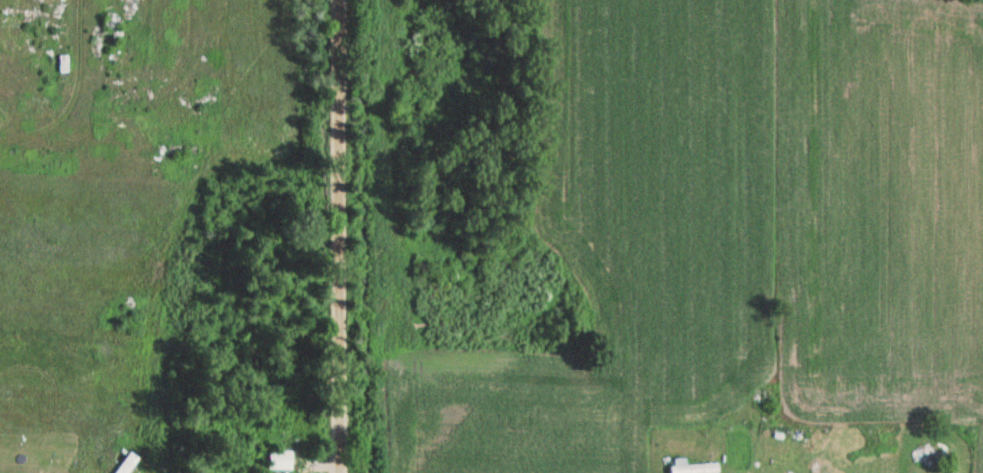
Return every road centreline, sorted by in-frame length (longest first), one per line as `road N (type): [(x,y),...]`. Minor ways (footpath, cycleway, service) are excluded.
road 1 (residential): [(339,472),(337,0)]

